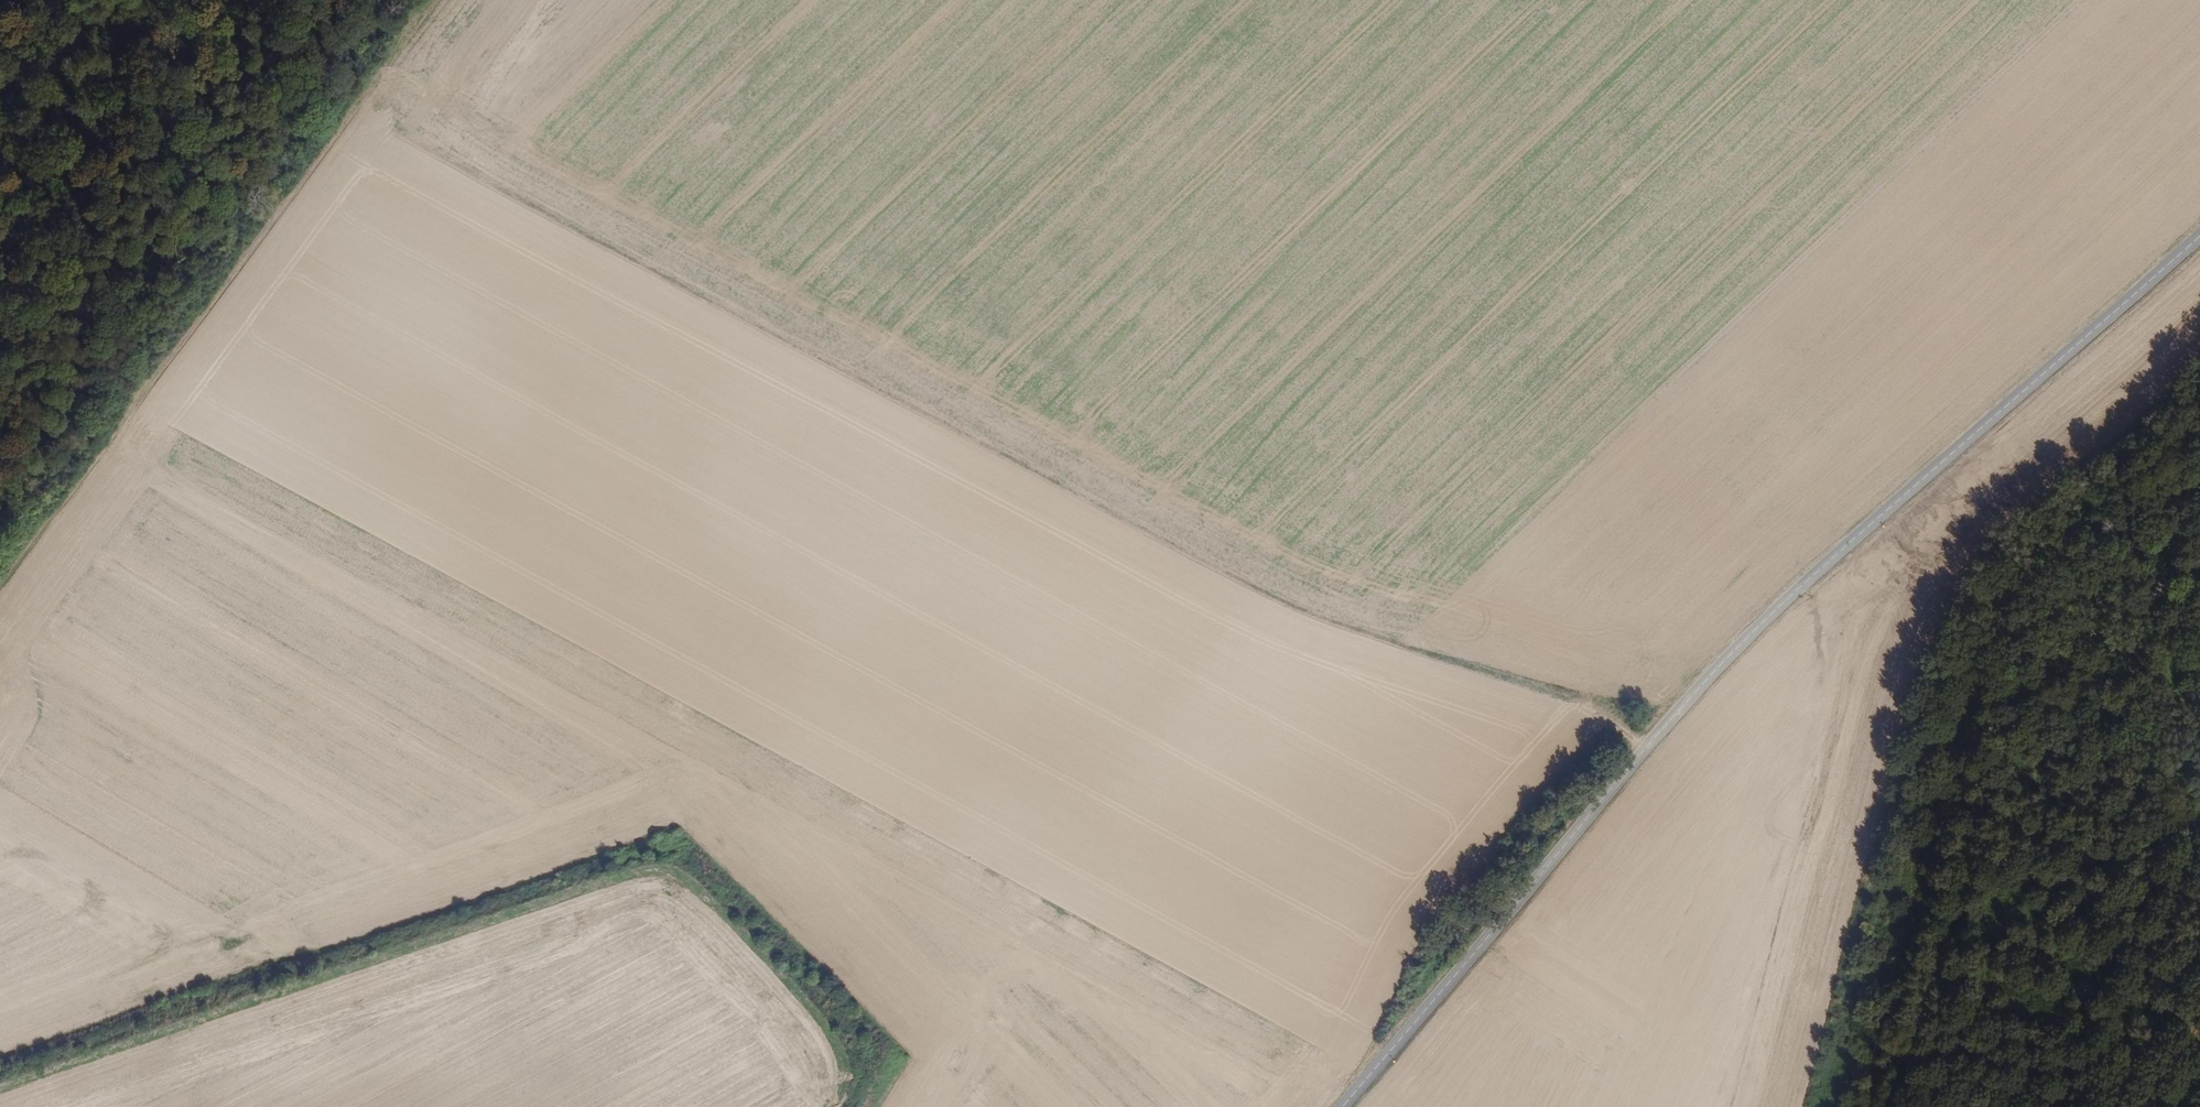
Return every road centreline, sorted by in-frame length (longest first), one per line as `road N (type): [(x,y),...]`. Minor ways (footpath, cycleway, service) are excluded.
road 1 (tertiary): [(1342,1106),(1728,657),(2199,236)]
road 2 (track): [(435,0),(0,581)]

